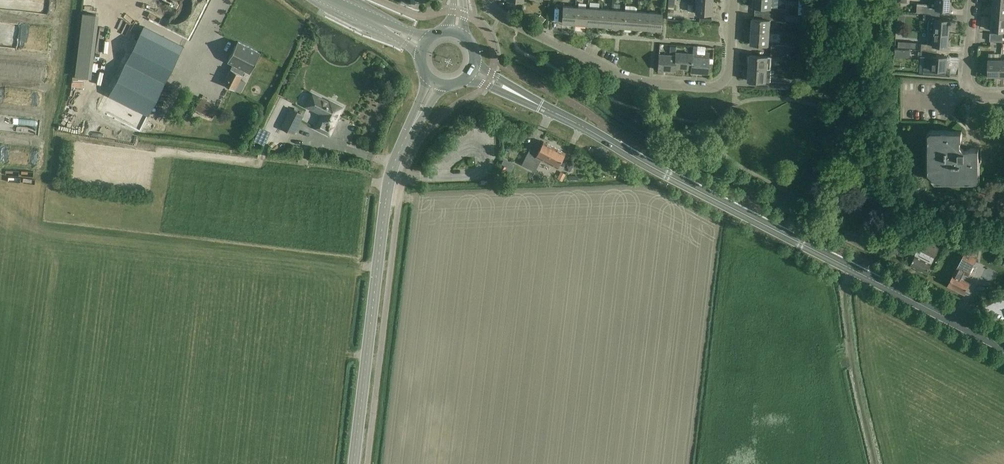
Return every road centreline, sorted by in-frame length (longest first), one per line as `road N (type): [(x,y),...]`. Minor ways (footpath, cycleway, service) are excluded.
road 1 (tertiary): [(1003,345),(515,93)]
road 2 (secondary): [(354,463),(385,200),(414,124)]
road 3 (residential): [(497,15),(634,81),(712,87),(729,75),(734,0)]
road 4 (residential): [(1003,96),(978,95),(968,84),(974,0)]

